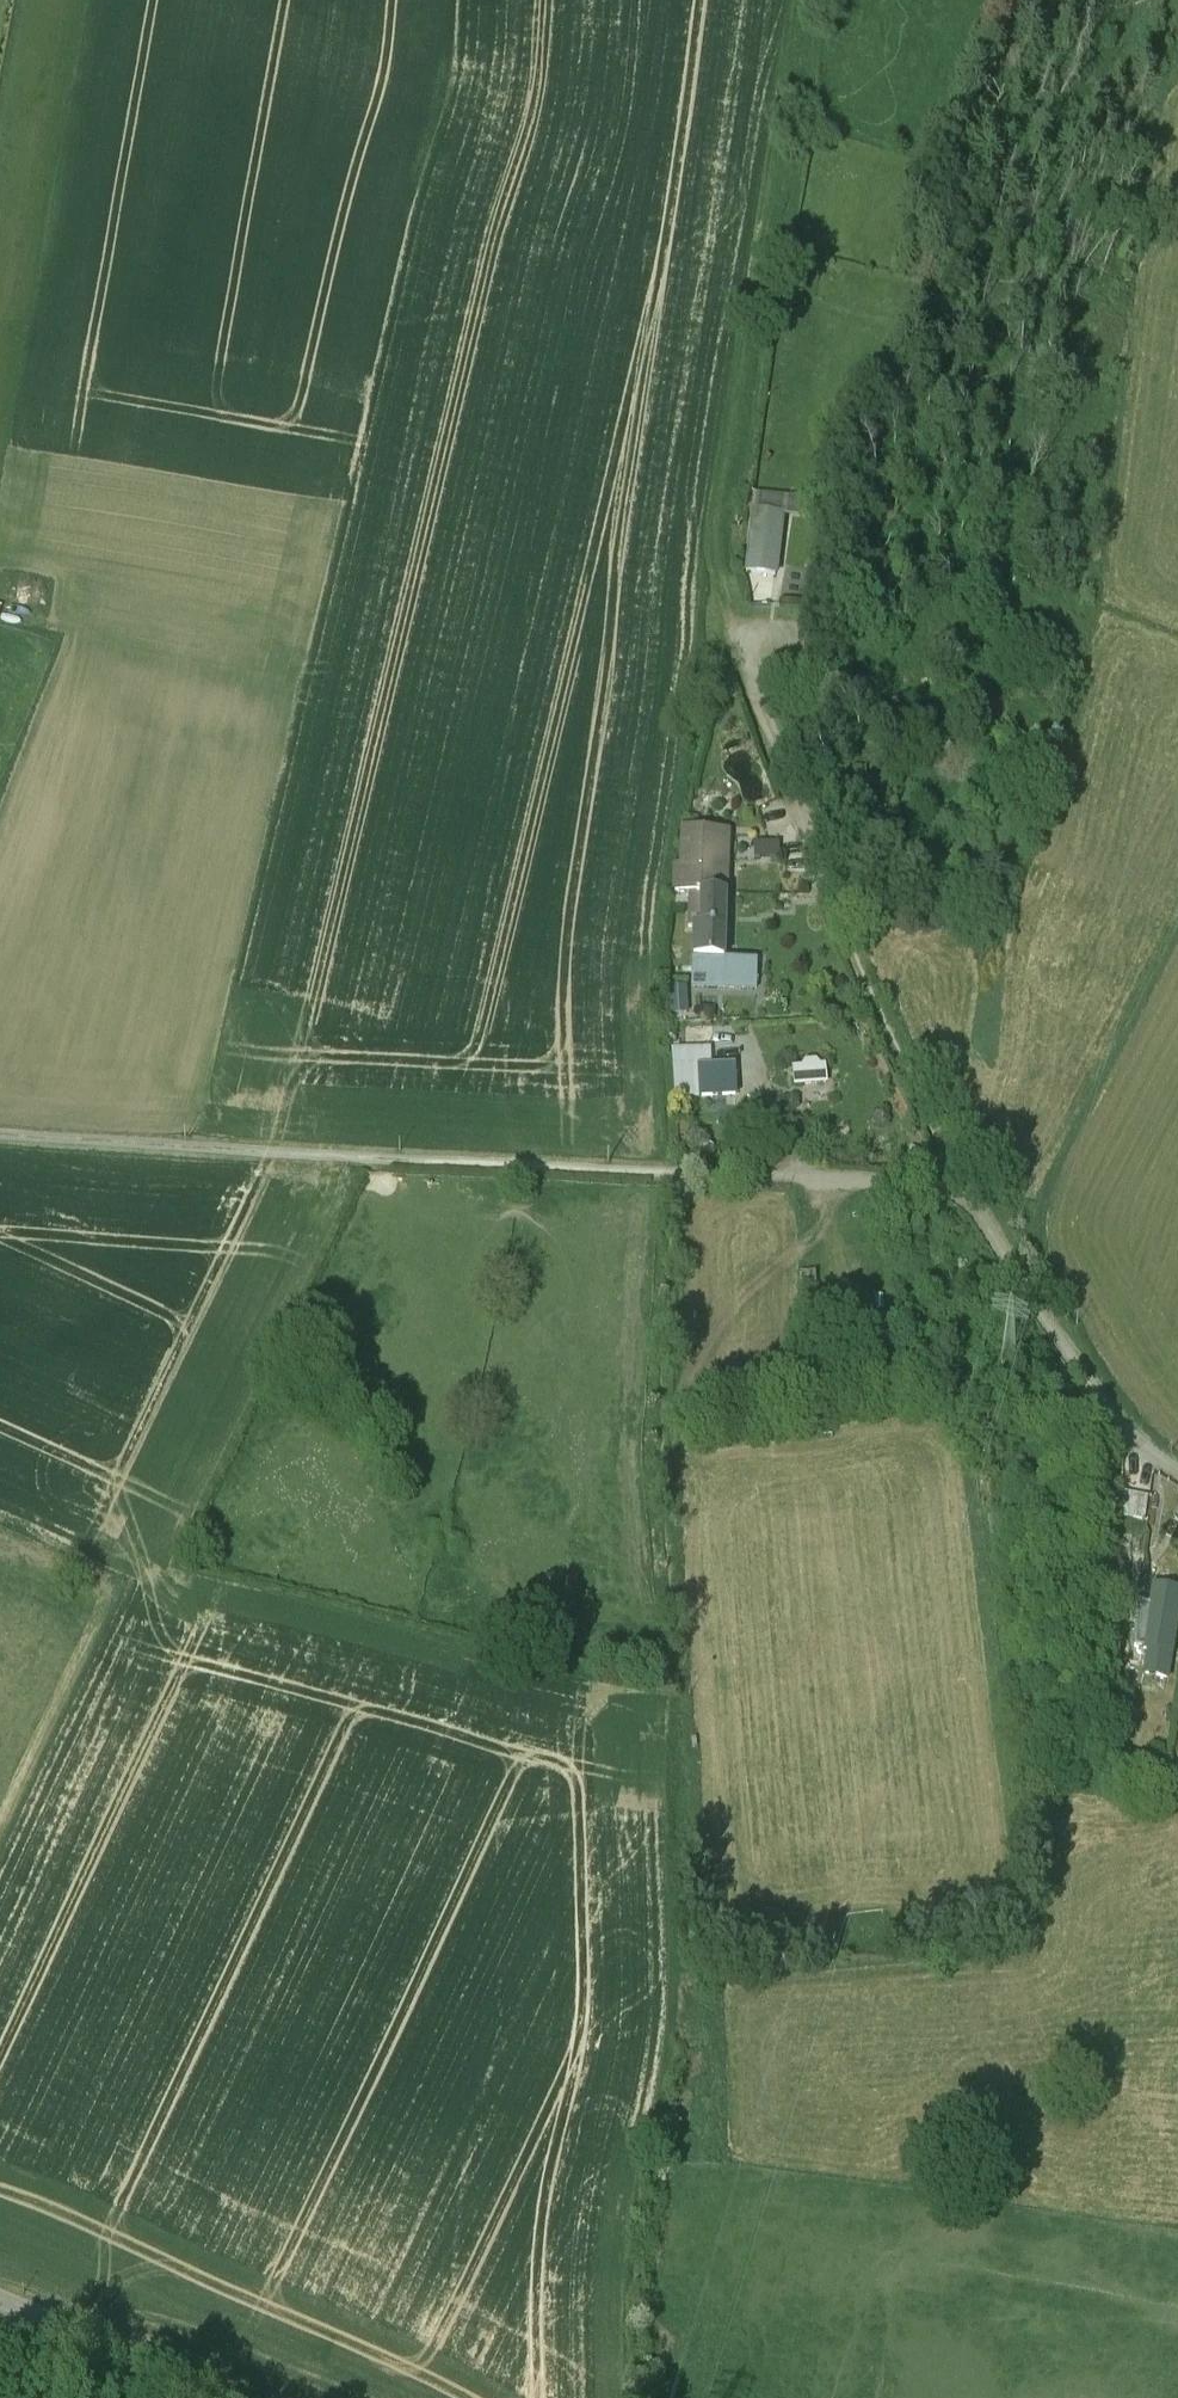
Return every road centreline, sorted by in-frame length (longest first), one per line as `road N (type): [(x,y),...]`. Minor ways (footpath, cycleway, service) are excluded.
road 1 (unclassified): [(0,1126),(780,1164),(962,1185),(1074,1374),(1115,1428),(1177,1474)]
road 2 (track): [(728,603),(710,542),(710,476),(785,0)]
road 3 (unclassified): [(203,2397),(0,2307)]

